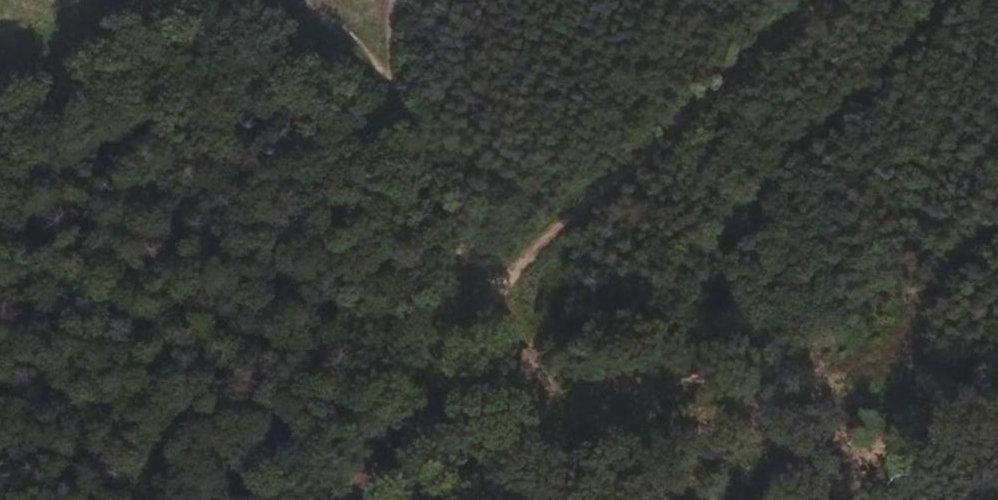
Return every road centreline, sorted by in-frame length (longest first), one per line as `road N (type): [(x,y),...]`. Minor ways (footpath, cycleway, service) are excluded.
road 1 (track): [(472,322),(532,254),(821,0)]
road 2 (track): [(472,322),(539,365),(685,499)]
road 3 (track): [(388,88),(423,154),(472,322)]
road 4 (track): [(352,499),(449,360)]
road 5 (track): [(453,499),(449,360)]
road 6 (track): [(301,0),(388,88)]

